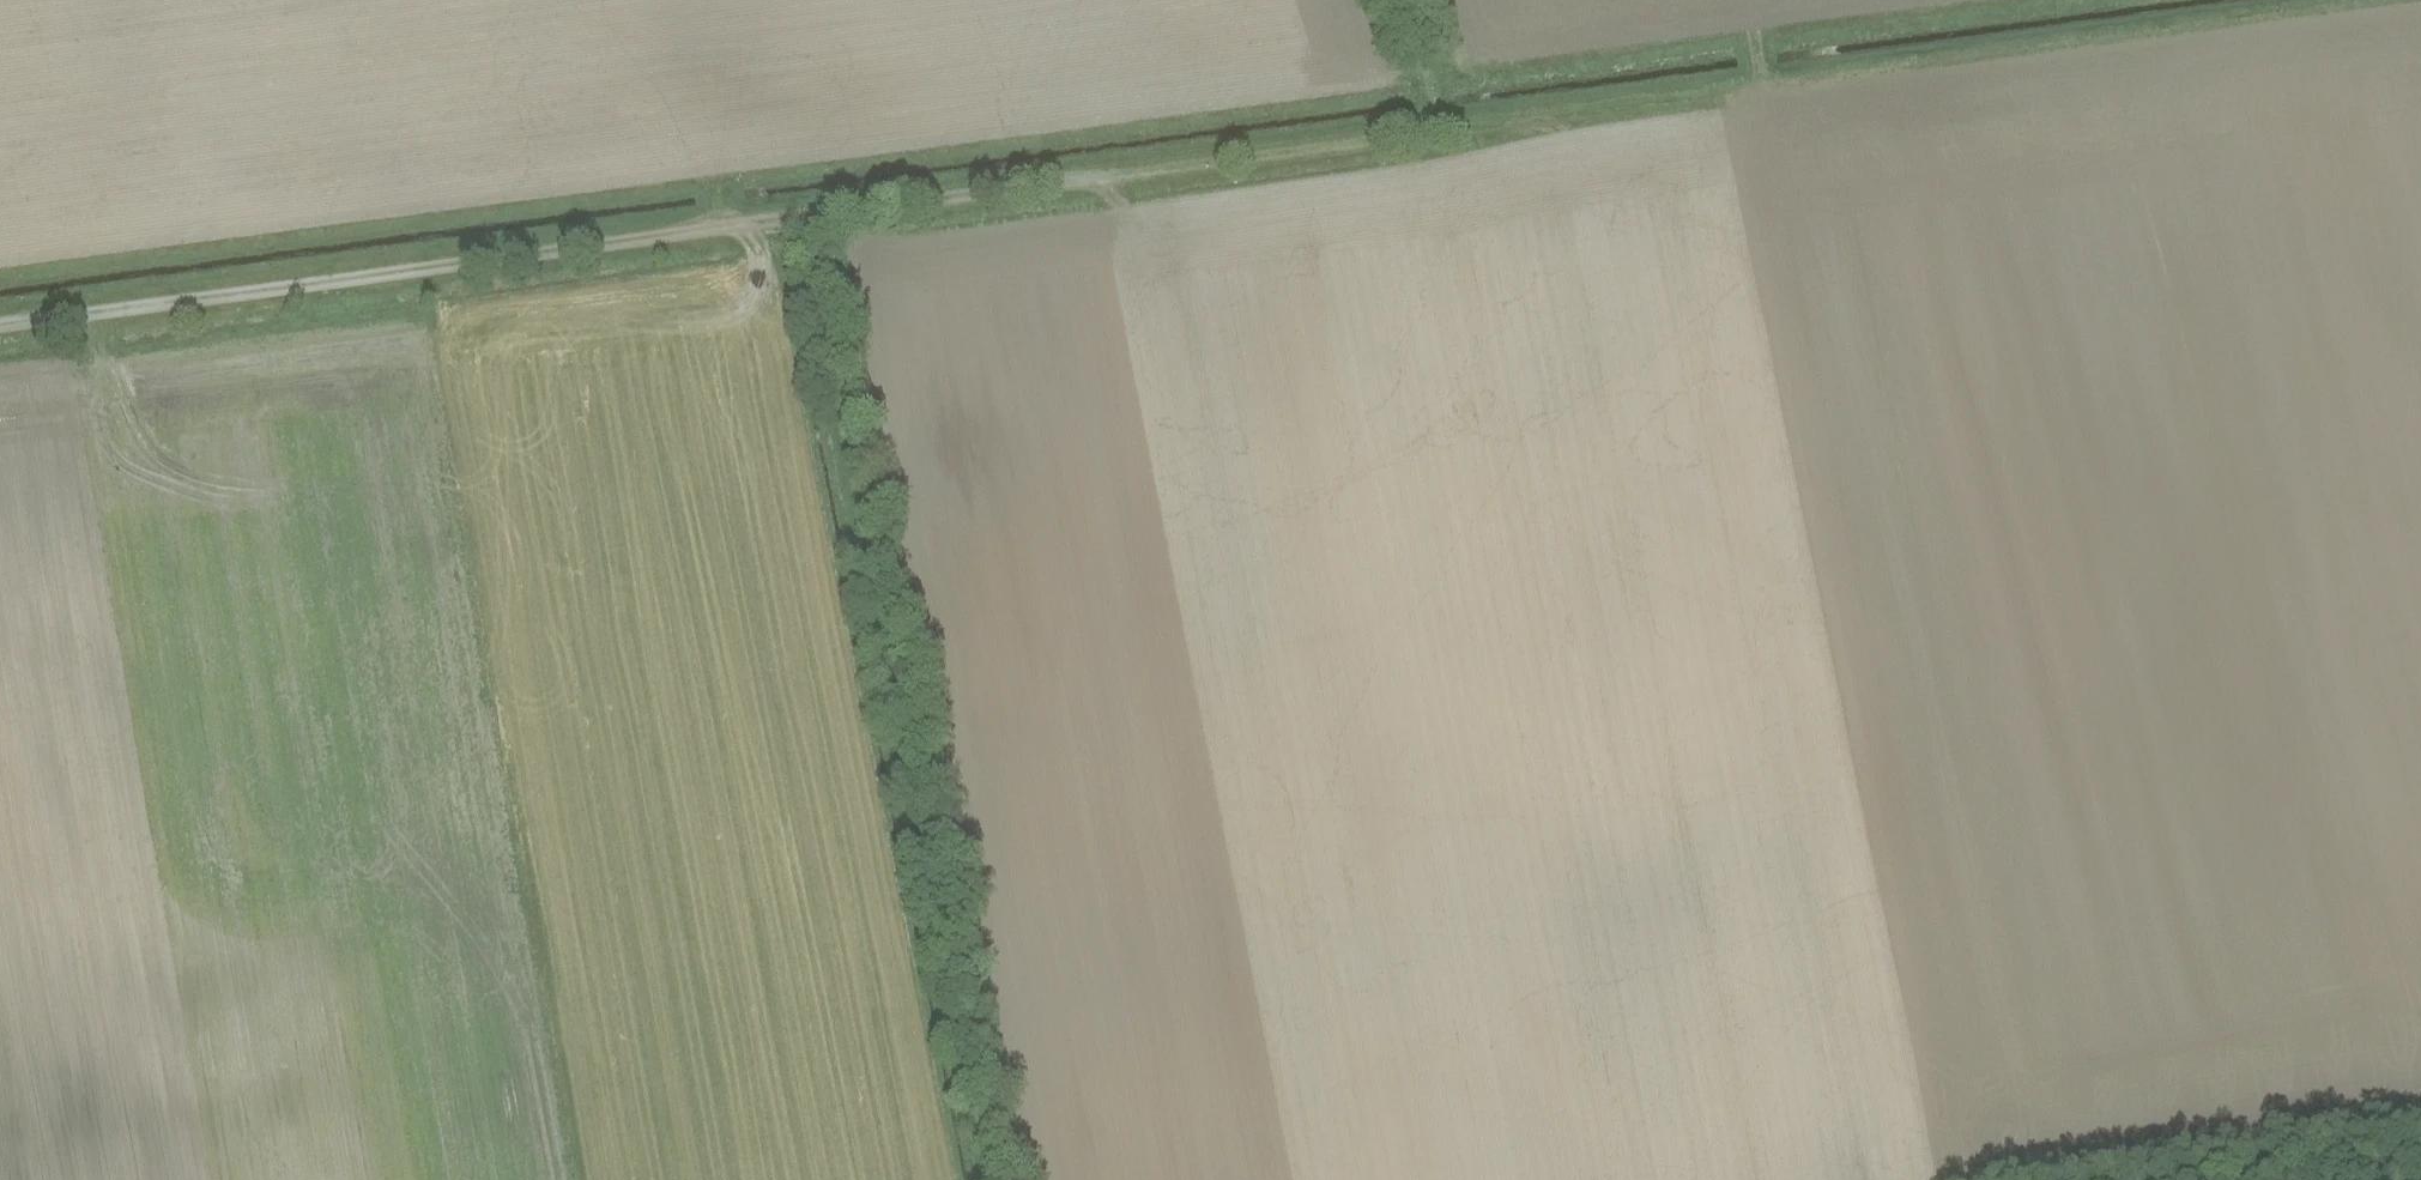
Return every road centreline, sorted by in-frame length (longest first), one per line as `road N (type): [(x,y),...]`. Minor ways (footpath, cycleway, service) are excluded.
road 1 (track): [(800,211),(998,1179)]
road 2 (track): [(0,319),(800,211)]
road 3 (track): [(800,211),(1432,118),(1401,0)]

